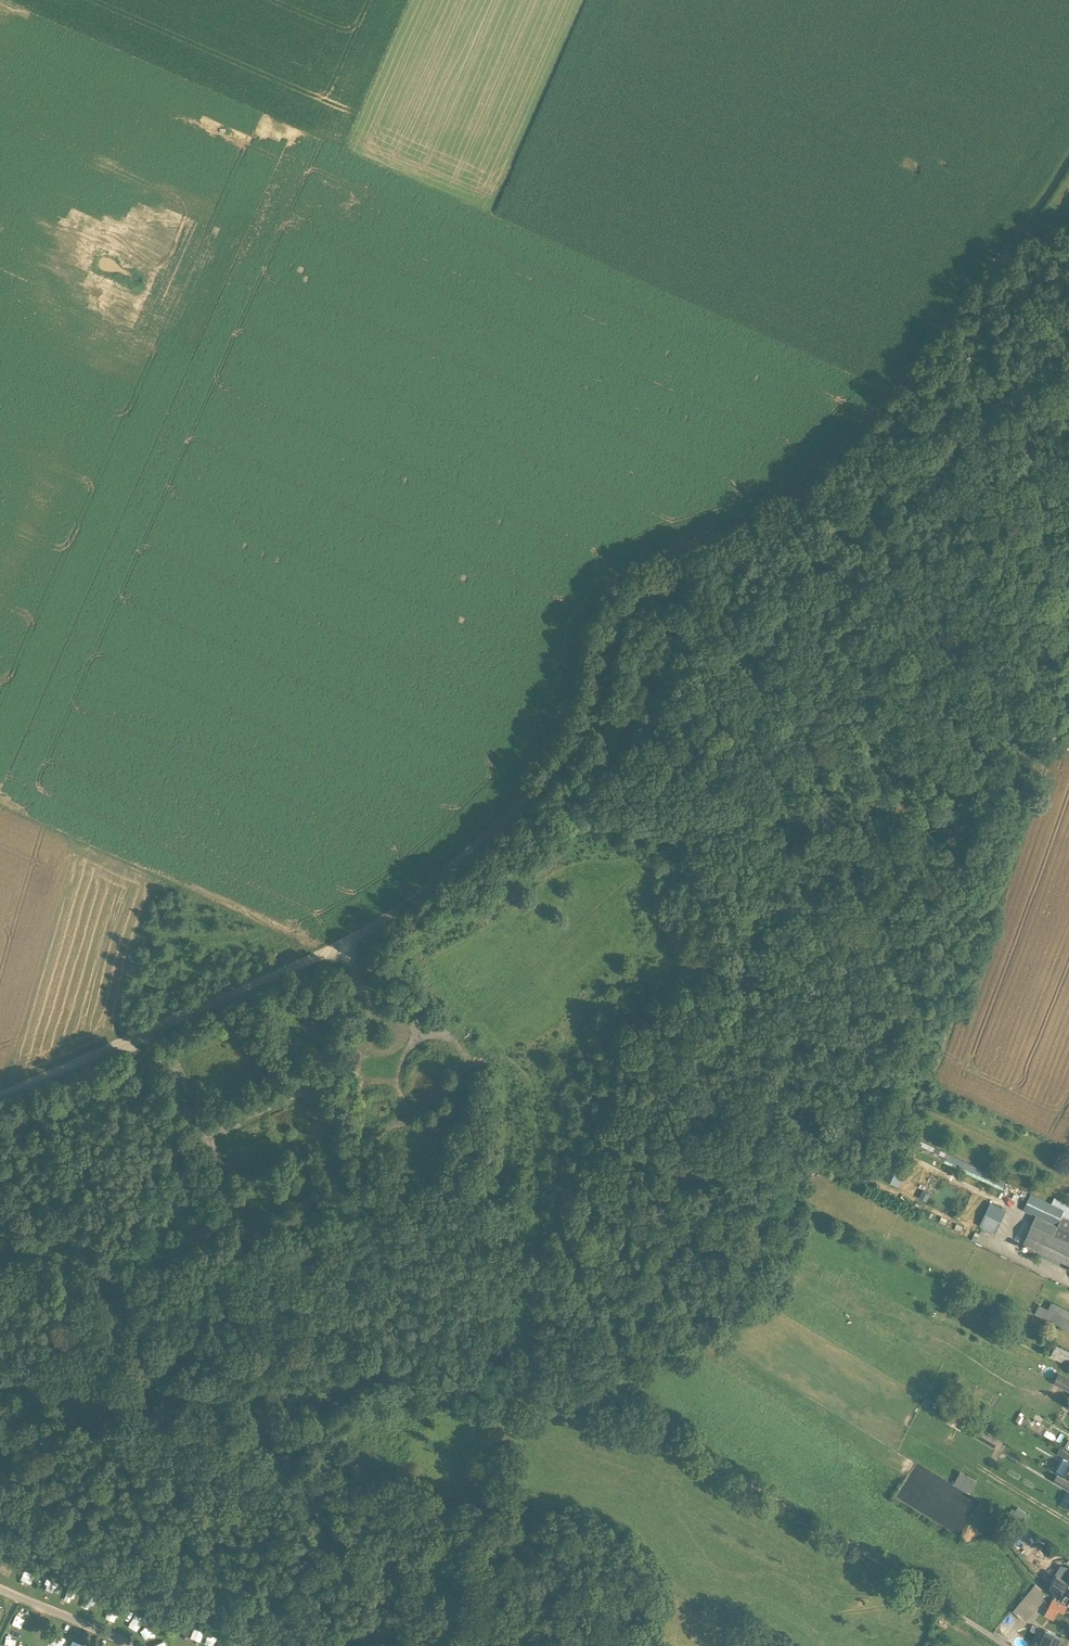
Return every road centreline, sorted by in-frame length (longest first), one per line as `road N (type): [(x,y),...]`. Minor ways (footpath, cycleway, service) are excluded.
road 1 (track): [(1068,162),(882,413),(815,488),(744,544),(657,589)]
road 2 (track): [(344,942),(414,898),(555,772),(593,714),(626,601),(657,589)]
road 3 (track): [(1014,735),(735,641),(657,589)]
road 4 (track): [(0,1540),(60,1569),(272,1639),(318,1645)]
road 5 (track): [(397,1082),(413,1120),(425,1127),(450,1127),(470,1109),(467,1058),(450,1040),(408,1030)]
road 6 (track): [(147,1031),(344,942)]
road 7 (track): [(356,1055),(311,1090),(210,1139)]
road 8 (track): [(0,1095),(147,1031)]
road 9 (track): [(210,1139),(173,1061),(159,1062),(147,1031)]

